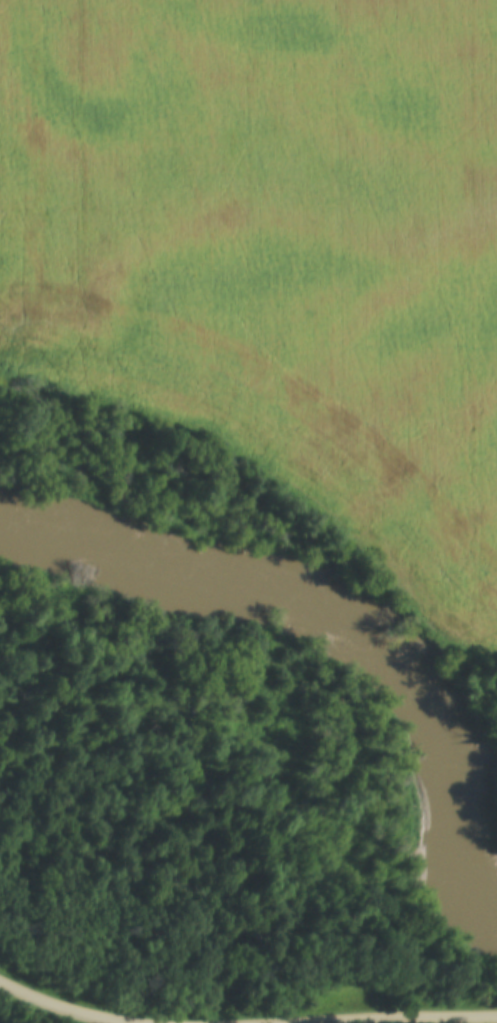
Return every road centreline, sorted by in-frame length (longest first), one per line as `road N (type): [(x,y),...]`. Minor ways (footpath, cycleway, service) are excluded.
road 1 (residential): [(496,1016),(265,1022)]
road 2 (residential): [(129,1022),(0,979)]

